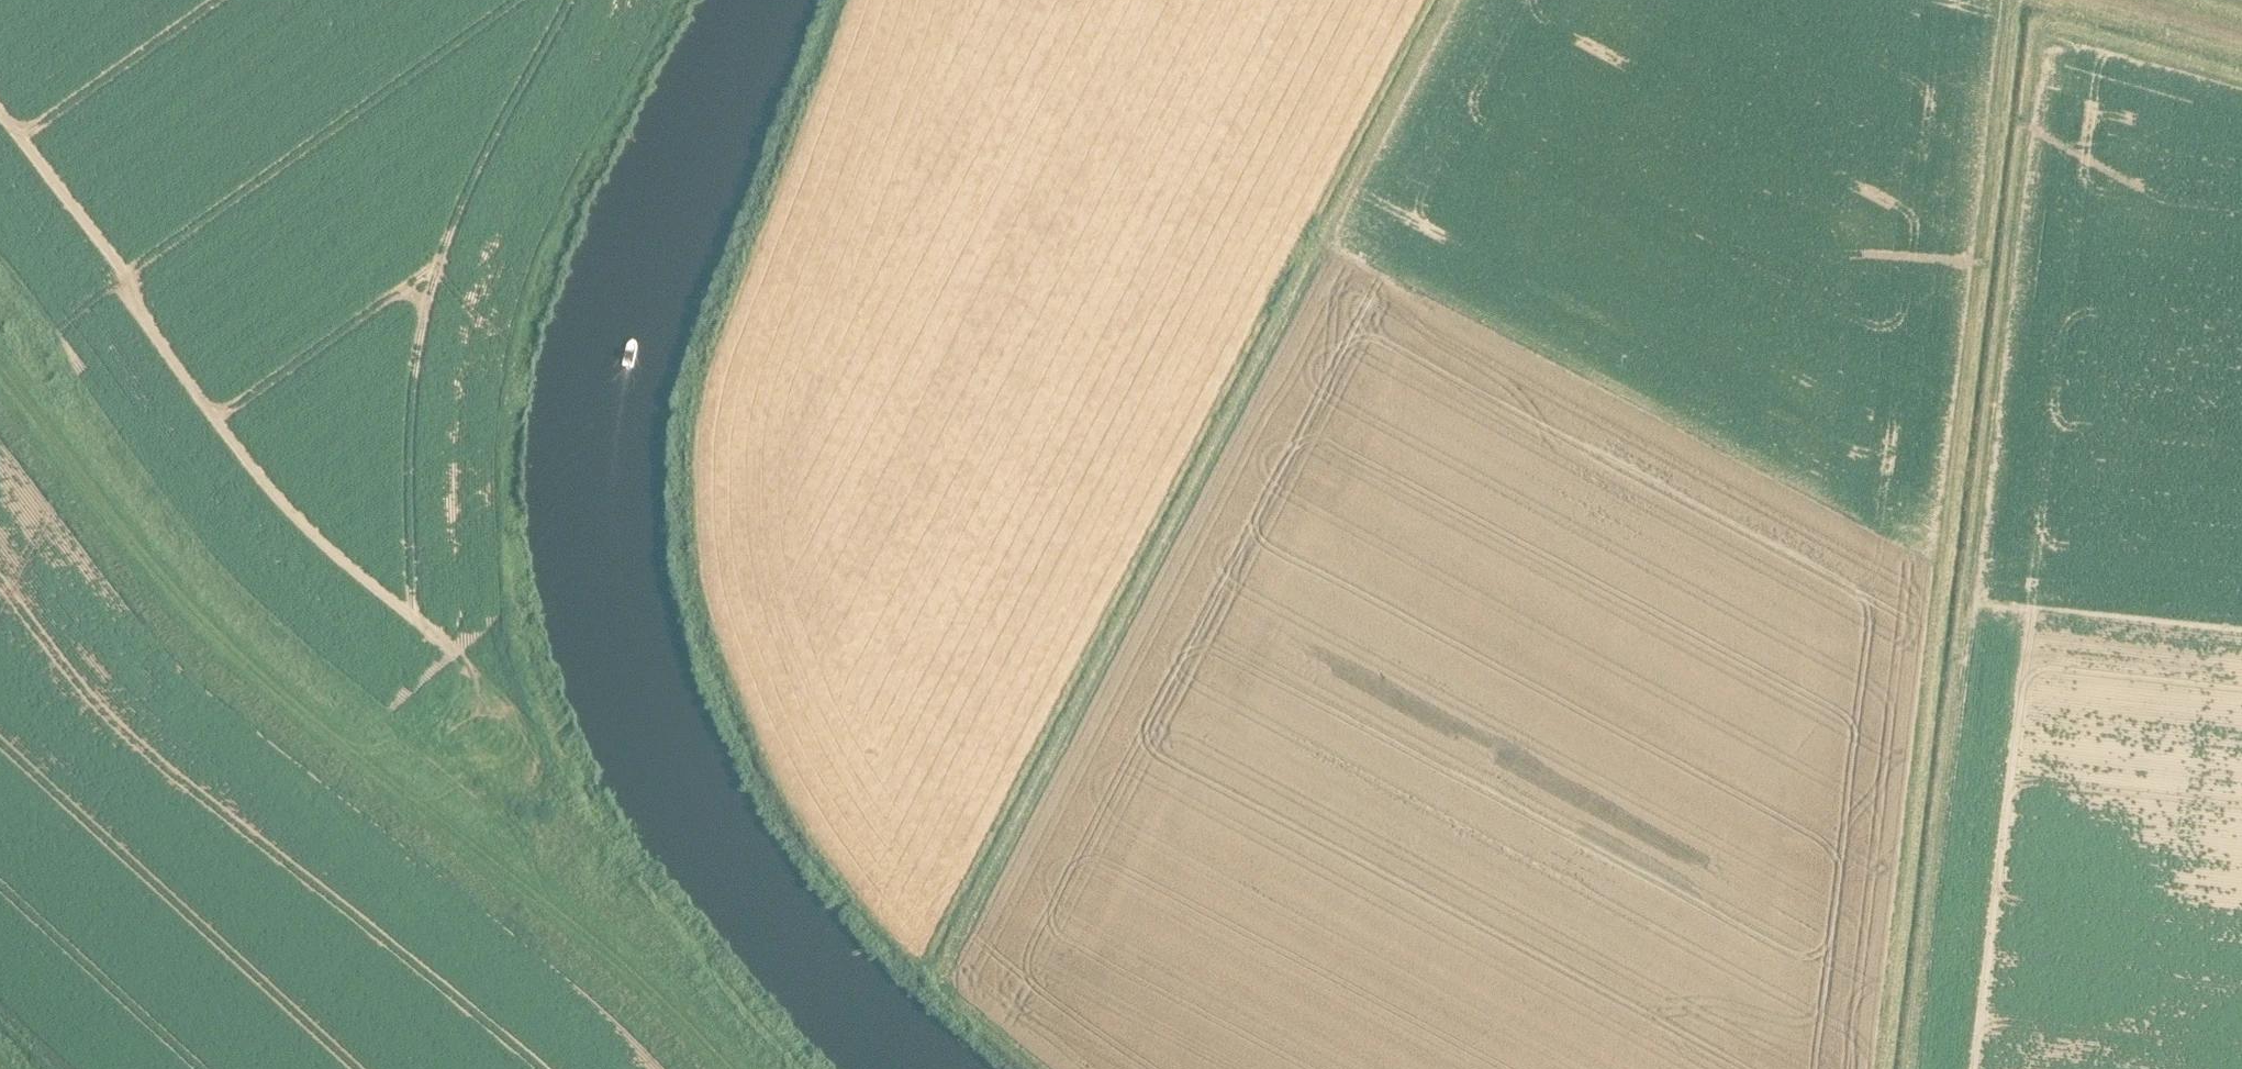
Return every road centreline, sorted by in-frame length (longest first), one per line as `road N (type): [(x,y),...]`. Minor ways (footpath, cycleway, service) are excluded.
road 1 (track): [(728,1068),(541,898),(304,713),(162,574),(0,365)]

